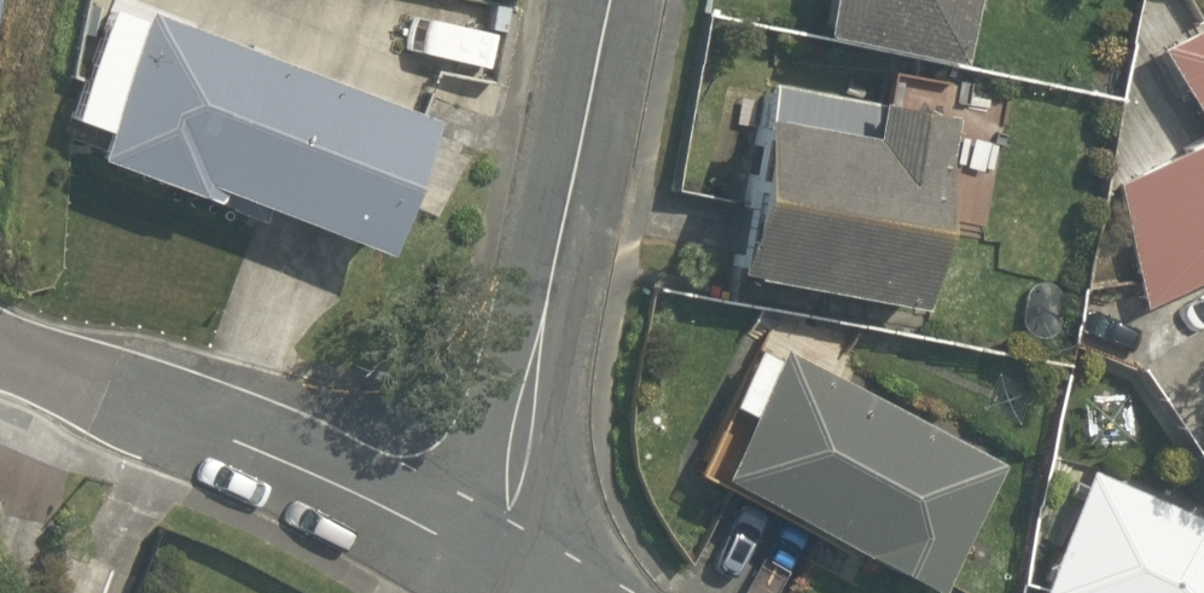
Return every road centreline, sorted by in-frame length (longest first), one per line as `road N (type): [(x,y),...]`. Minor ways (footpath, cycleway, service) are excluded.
road 1 (residential): [(496,571),(613,0)]
road 2 (residential): [(0,350),(214,433),(496,571)]

